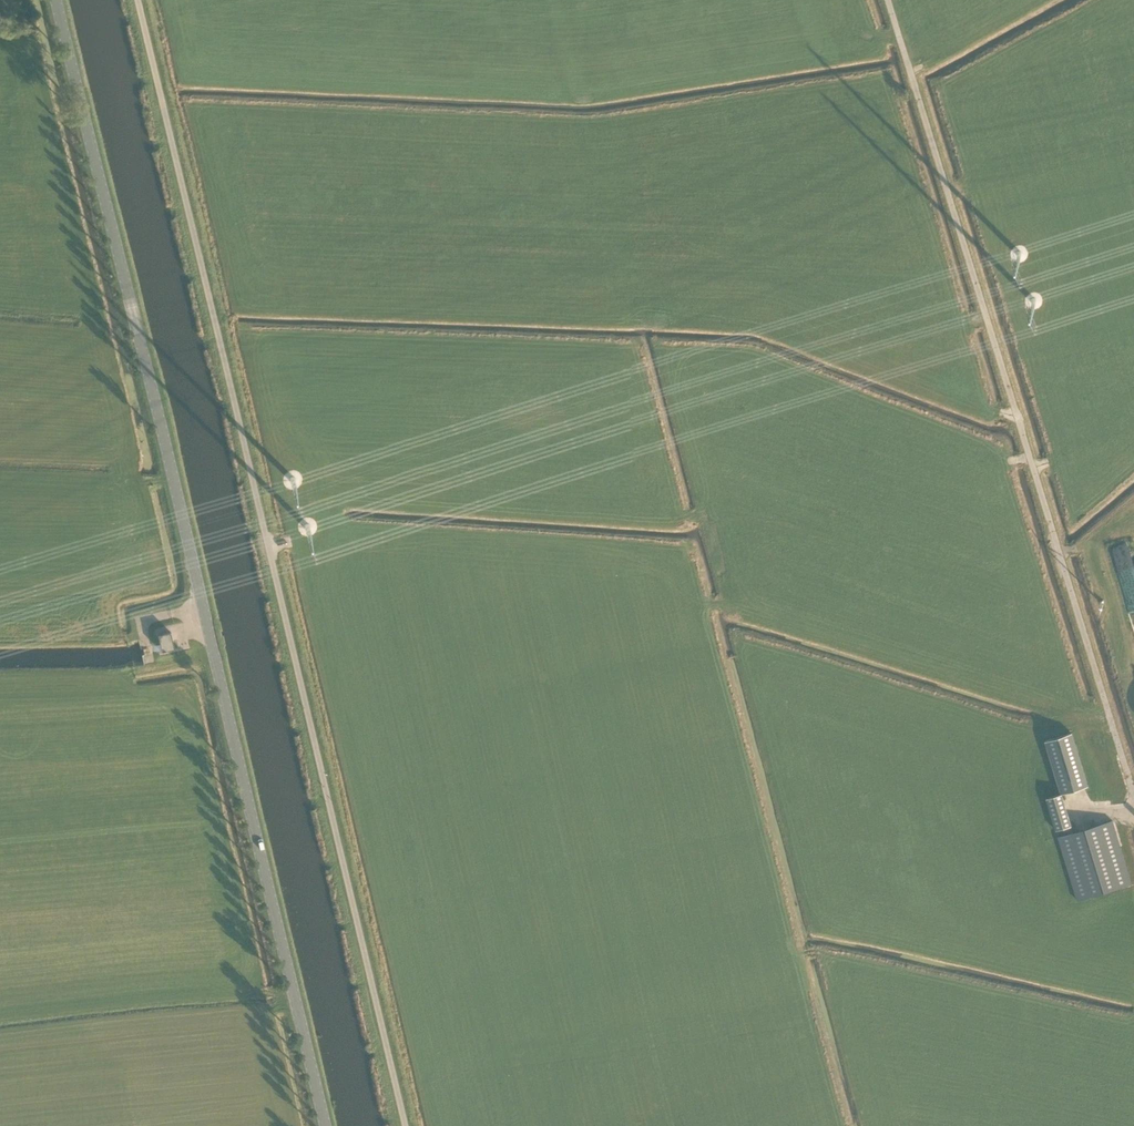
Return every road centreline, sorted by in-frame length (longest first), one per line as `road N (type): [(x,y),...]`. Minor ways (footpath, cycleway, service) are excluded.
road 1 (secondary): [(326,1125),(56,0)]

